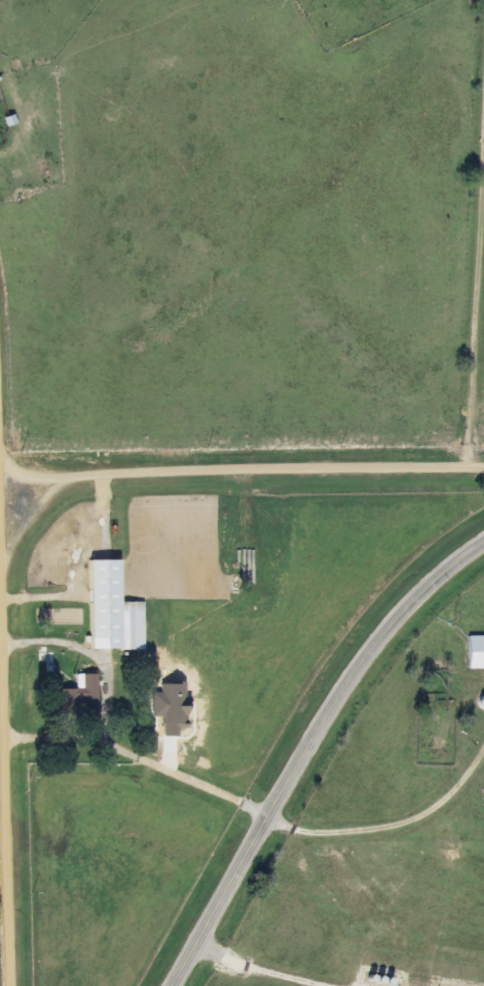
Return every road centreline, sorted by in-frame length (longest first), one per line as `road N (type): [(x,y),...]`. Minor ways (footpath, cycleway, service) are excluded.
road 1 (secondary): [(162,985),(345,669),(422,579),(483,533)]
road 2 (residential): [(483,468),(132,470),(66,478),(29,511),(0,571)]
road 3 (residential): [(5,985),(0,807)]

